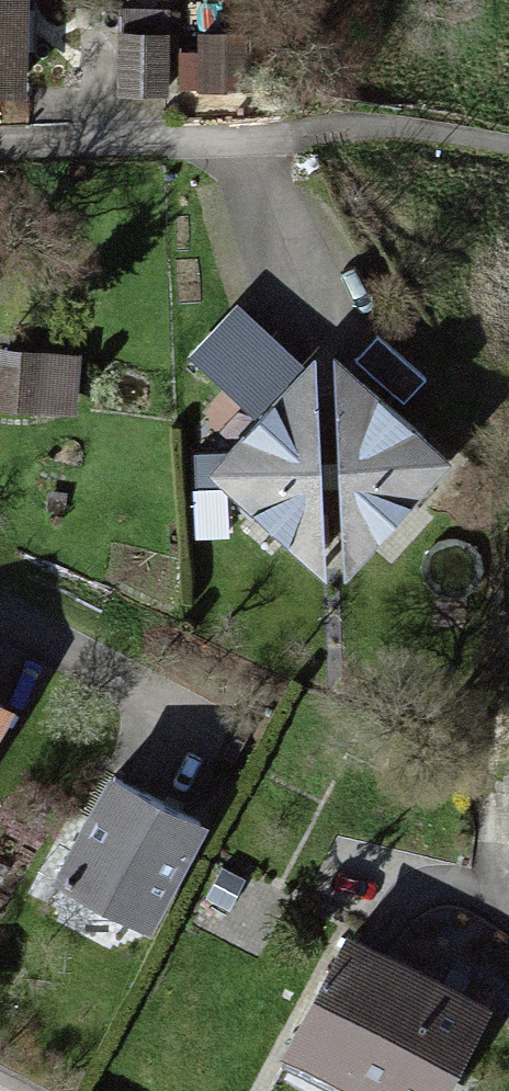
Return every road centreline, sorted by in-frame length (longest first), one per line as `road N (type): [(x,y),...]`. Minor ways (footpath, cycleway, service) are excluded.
road 1 (residential): [(0,148),(271,151)]

